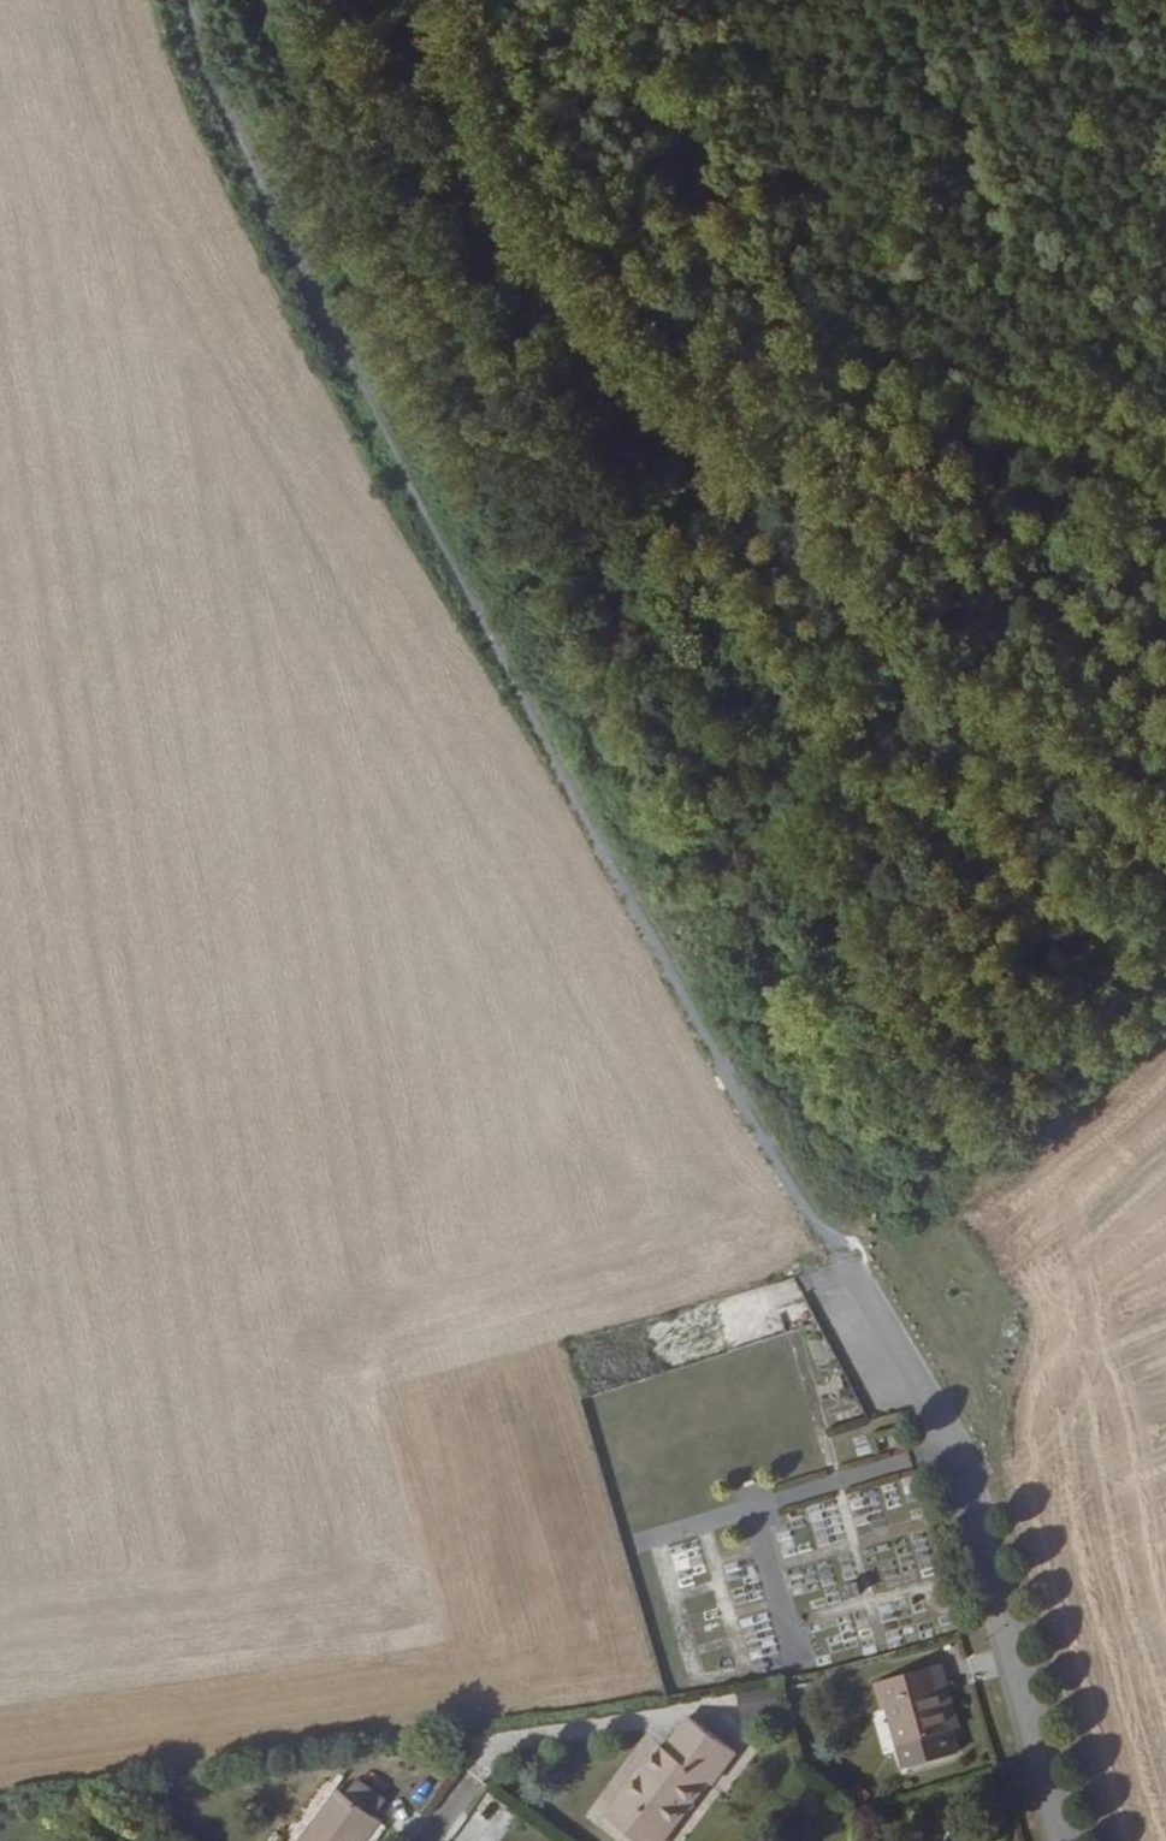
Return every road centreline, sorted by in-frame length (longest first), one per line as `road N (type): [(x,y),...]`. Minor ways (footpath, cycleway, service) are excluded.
road 1 (residential): [(841,1260),(943,1435),(1006,1629),(1061,1840)]

